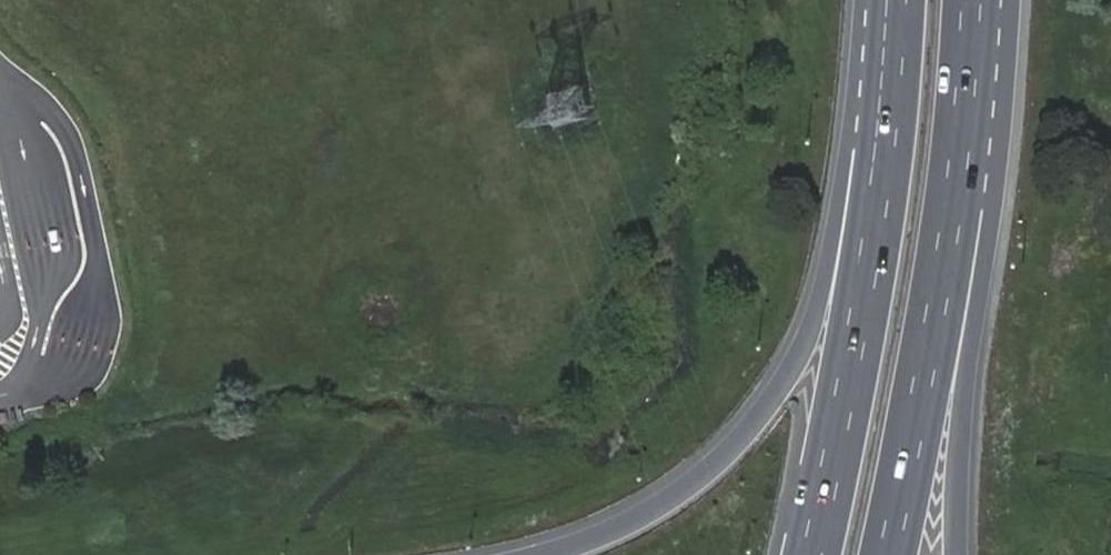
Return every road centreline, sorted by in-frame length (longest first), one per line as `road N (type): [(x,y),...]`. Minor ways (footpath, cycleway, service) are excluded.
road 1 (trunk): [(871,0),(819,314),(800,357),(737,442),(699,478),(658,507),(546,554)]
road 2 (trunk): [(893,0),(868,272),(811,554)]
road 3 (trunk): [(888,554),(954,206),(967,0)]
road 4 (trunk): [(953,554),(963,400),(994,213),(986,0)]

